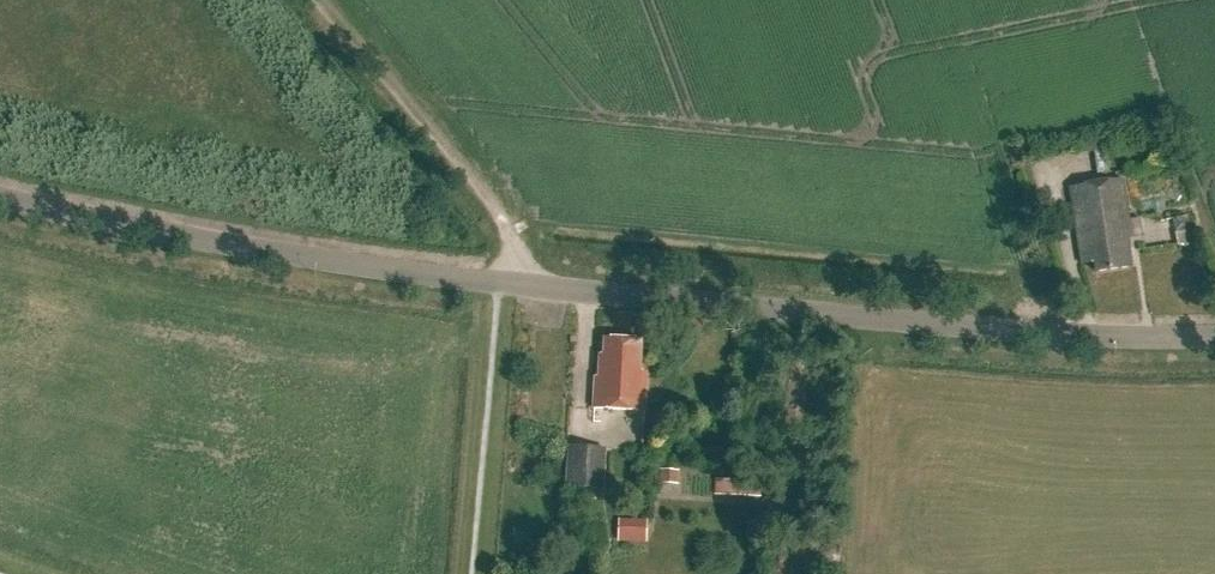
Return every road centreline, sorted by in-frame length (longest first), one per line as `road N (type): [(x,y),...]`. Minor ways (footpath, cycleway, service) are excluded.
road 1 (unclassified): [(1214,333),(1083,333),(501,283),(0,199)]
road 2 (track): [(501,283),(501,211),(325,0)]

